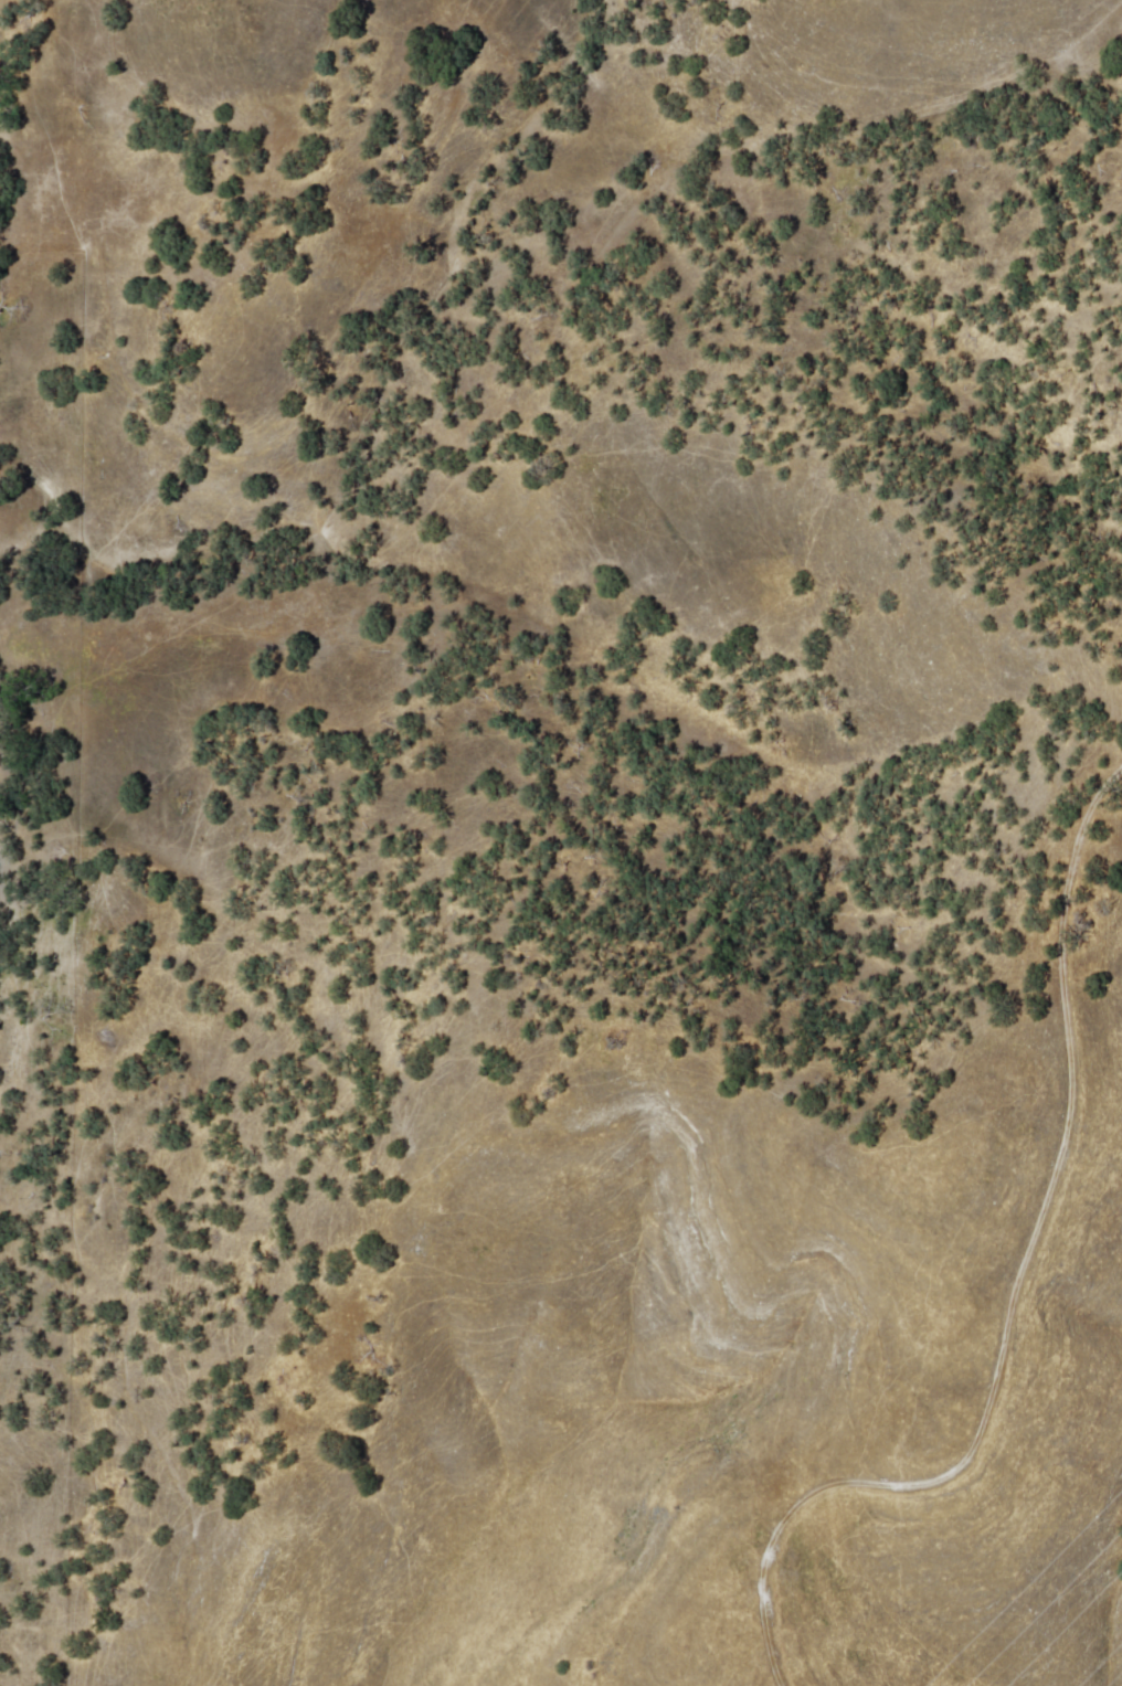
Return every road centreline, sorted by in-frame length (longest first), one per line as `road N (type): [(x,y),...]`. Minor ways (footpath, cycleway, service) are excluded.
road 1 (track): [(1121,762),(1087,809),(1073,846),(1061,929),(1069,1114),(1042,1215),(1010,1289),(972,1441),(942,1471),(914,1480),(833,1477),(788,1508),(761,1573),(765,1632),(782,1685)]

